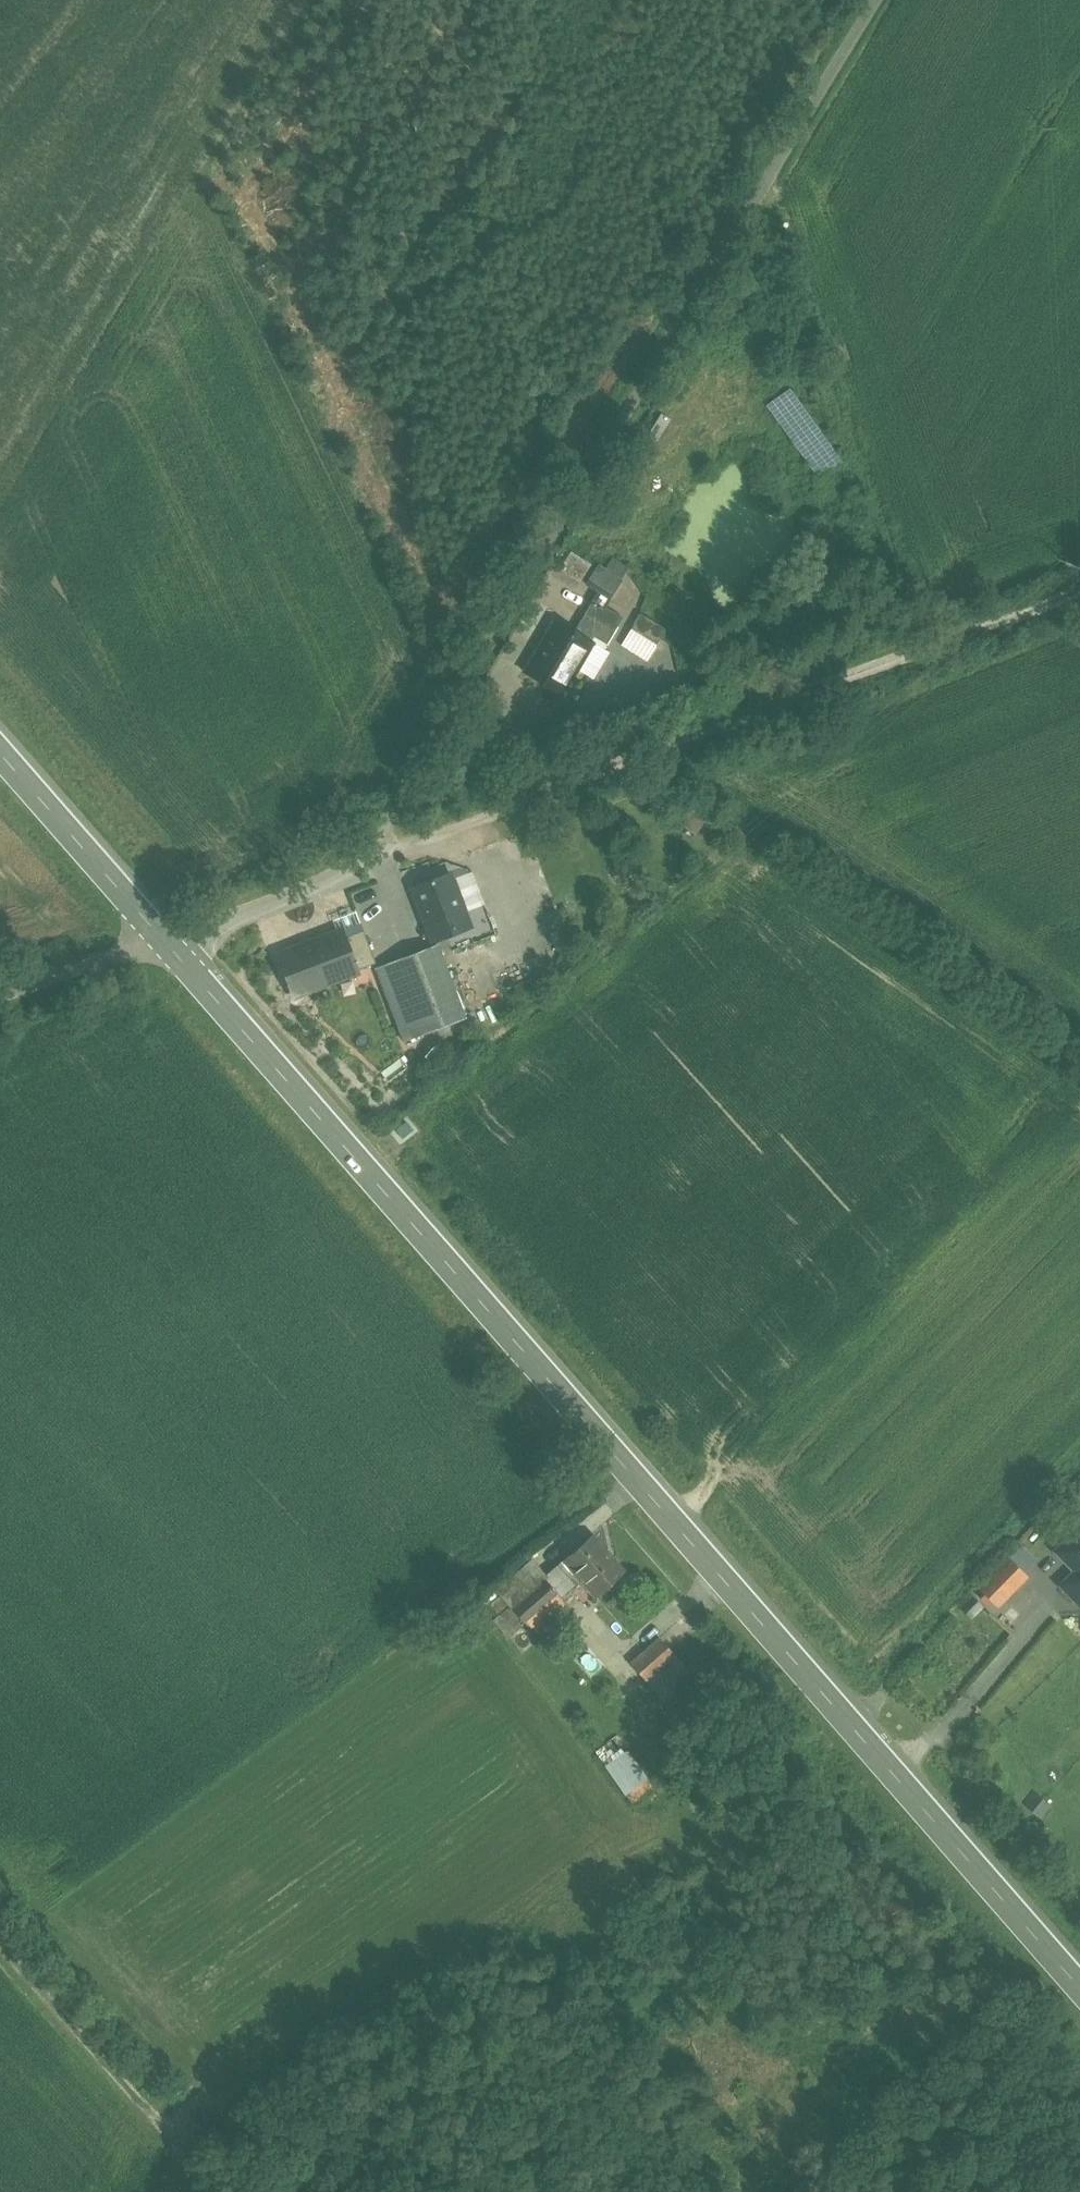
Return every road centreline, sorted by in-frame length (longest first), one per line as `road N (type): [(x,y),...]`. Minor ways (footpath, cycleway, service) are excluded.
road 1 (secondary): [(1079,1989),(165,941)]
road 2 (unclassified): [(362,869),(879,0)]
road 3 (track): [(1079,596),(362,869)]
road 4 (secondary): [(165,941),(0,753)]
road 5 (unclassified): [(362,869),(165,941)]
road 6 (unclassified): [(165,941),(0,996)]

